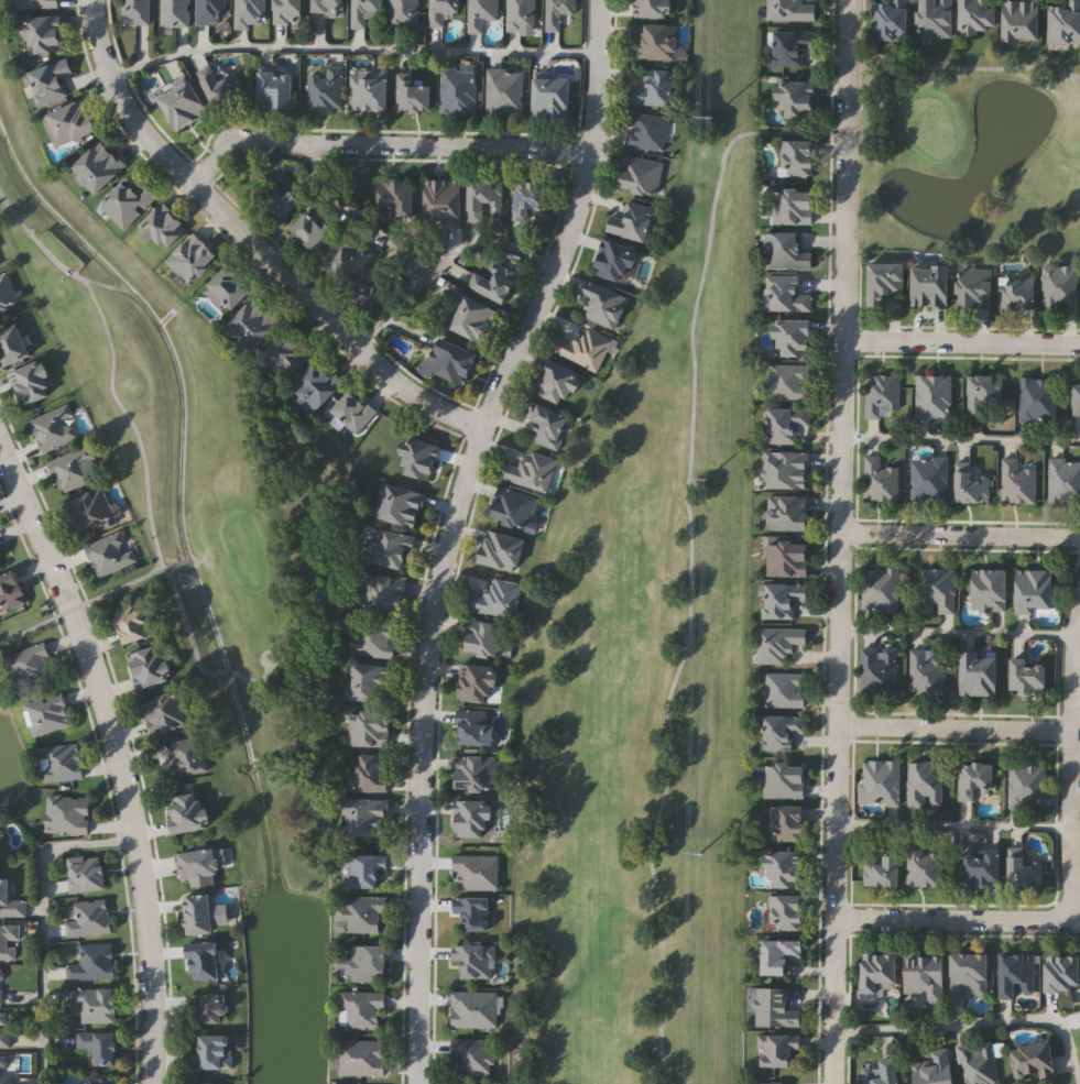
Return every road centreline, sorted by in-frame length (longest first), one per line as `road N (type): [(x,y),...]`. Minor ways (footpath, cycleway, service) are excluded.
road 1 (residential): [(418,1083),(432,631),(463,489),(502,380),(574,222),(597,108),(600,0)]
road 2 (tertiary): [(849,0),(834,1083)]
road 3 (tertiary): [(152,1083),(146,915),(127,787),(81,636),(0,450)]
road 4 (residential): [(90,0),(111,77),(157,146),(393,380),(484,429)]
road 5 (residential): [(192,183),(229,147),(253,142),(538,147),(590,157)]
road 6 (residential): [(1079,612),(1071,730),(1074,913)]
road 7 (residential): [(842,534),(1079,541)]
road 8 (residential): [(1074,913),(837,920)]
road 9 (residential): [(846,338),(1079,341)]
road 10 (residential): [(839,726),(1071,730)]

